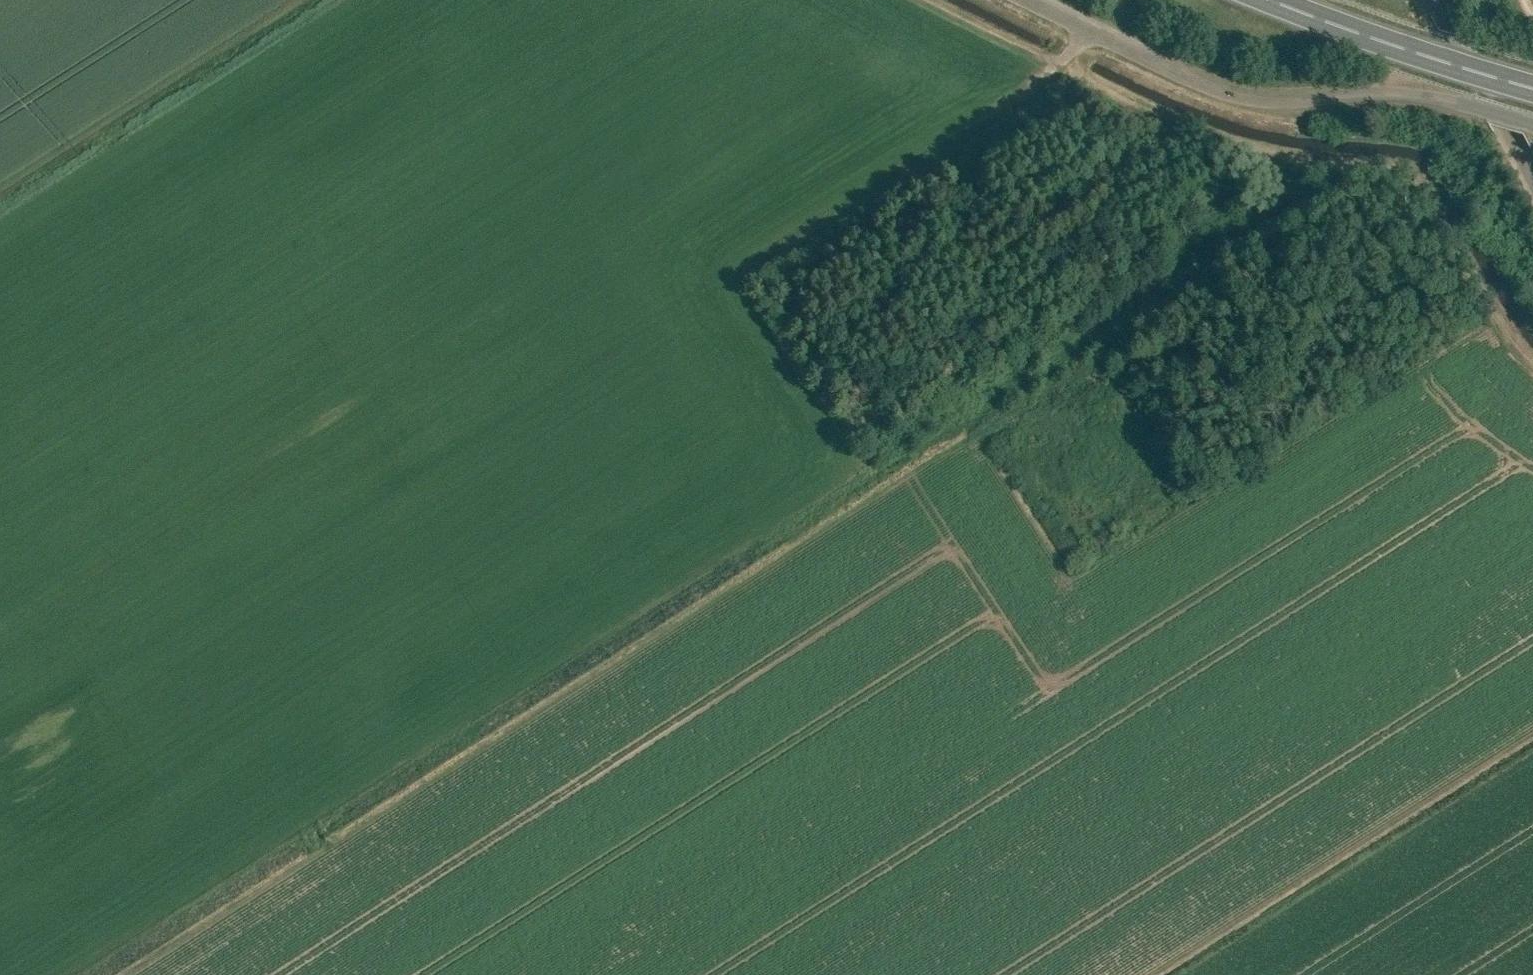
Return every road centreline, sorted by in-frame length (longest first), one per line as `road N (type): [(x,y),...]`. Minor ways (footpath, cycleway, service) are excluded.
road 1 (unclassified): [(1532,128),(1425,96),(1276,102),(1240,96),(1027,0)]
road 2 (trunk): [(1532,89),(1269,0)]
road 3 (unclassified): [(1532,182),(1435,0)]

